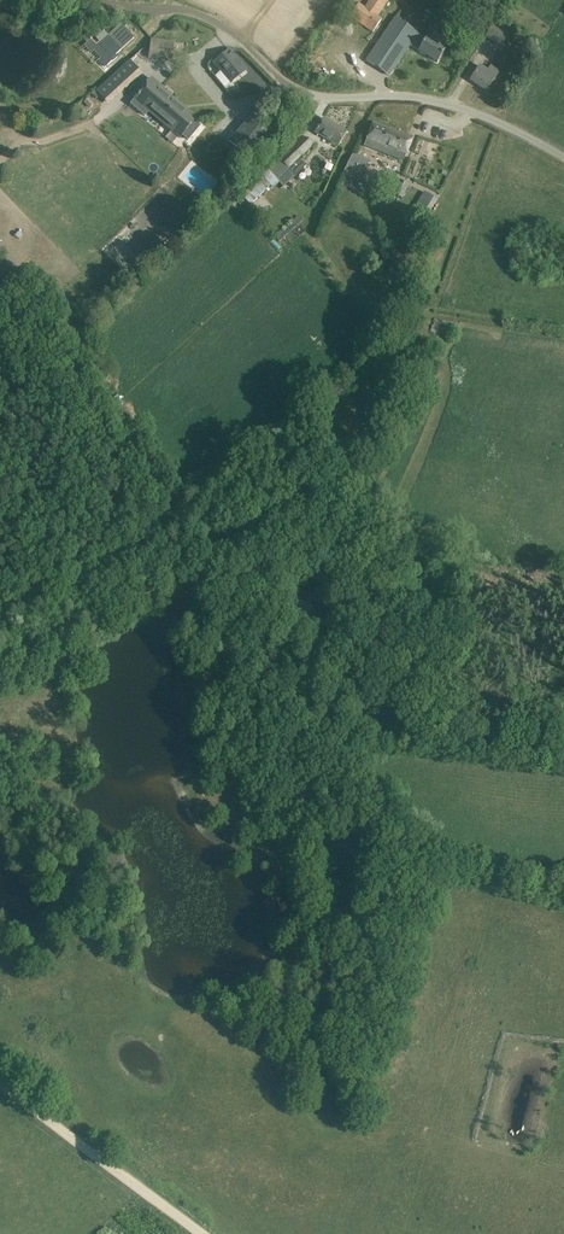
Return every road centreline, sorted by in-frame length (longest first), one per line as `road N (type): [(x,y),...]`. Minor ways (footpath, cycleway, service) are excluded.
road 1 (track): [(318,104),(210,24),(89,0)]
road 2 (unclassified): [(563,159),(462,113),(318,104)]
road 3 (track): [(0,1085),(205,1233)]

